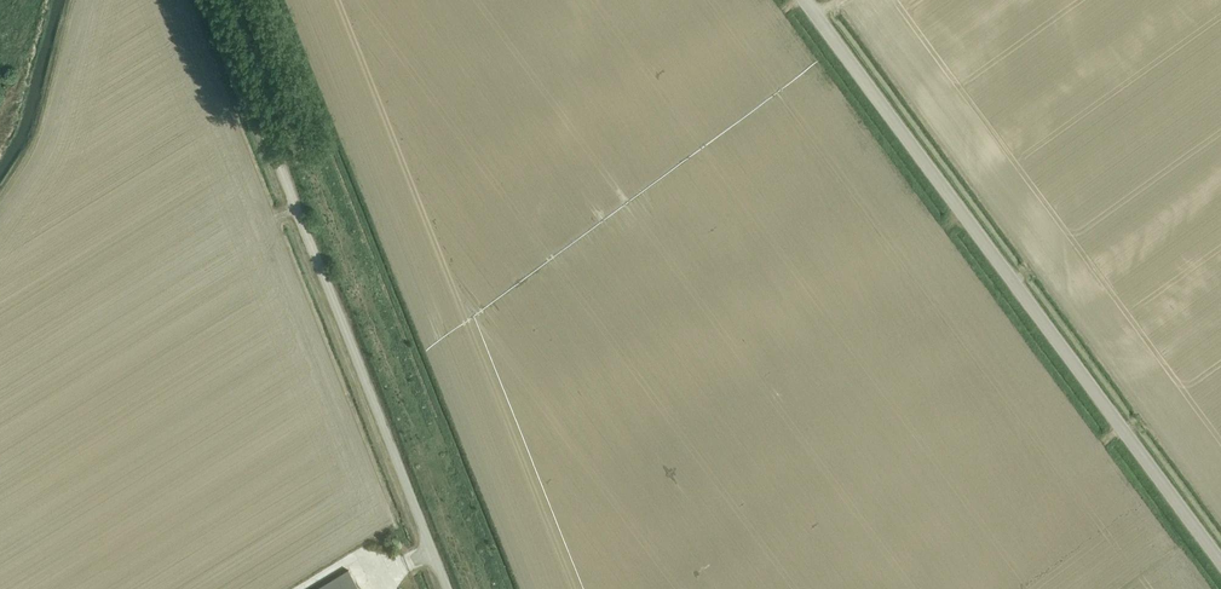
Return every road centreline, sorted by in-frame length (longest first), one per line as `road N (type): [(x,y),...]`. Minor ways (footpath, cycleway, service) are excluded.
road 1 (tertiary): [(1220,565),(802,0)]
road 2 (unclassified): [(447,588),(213,0)]

